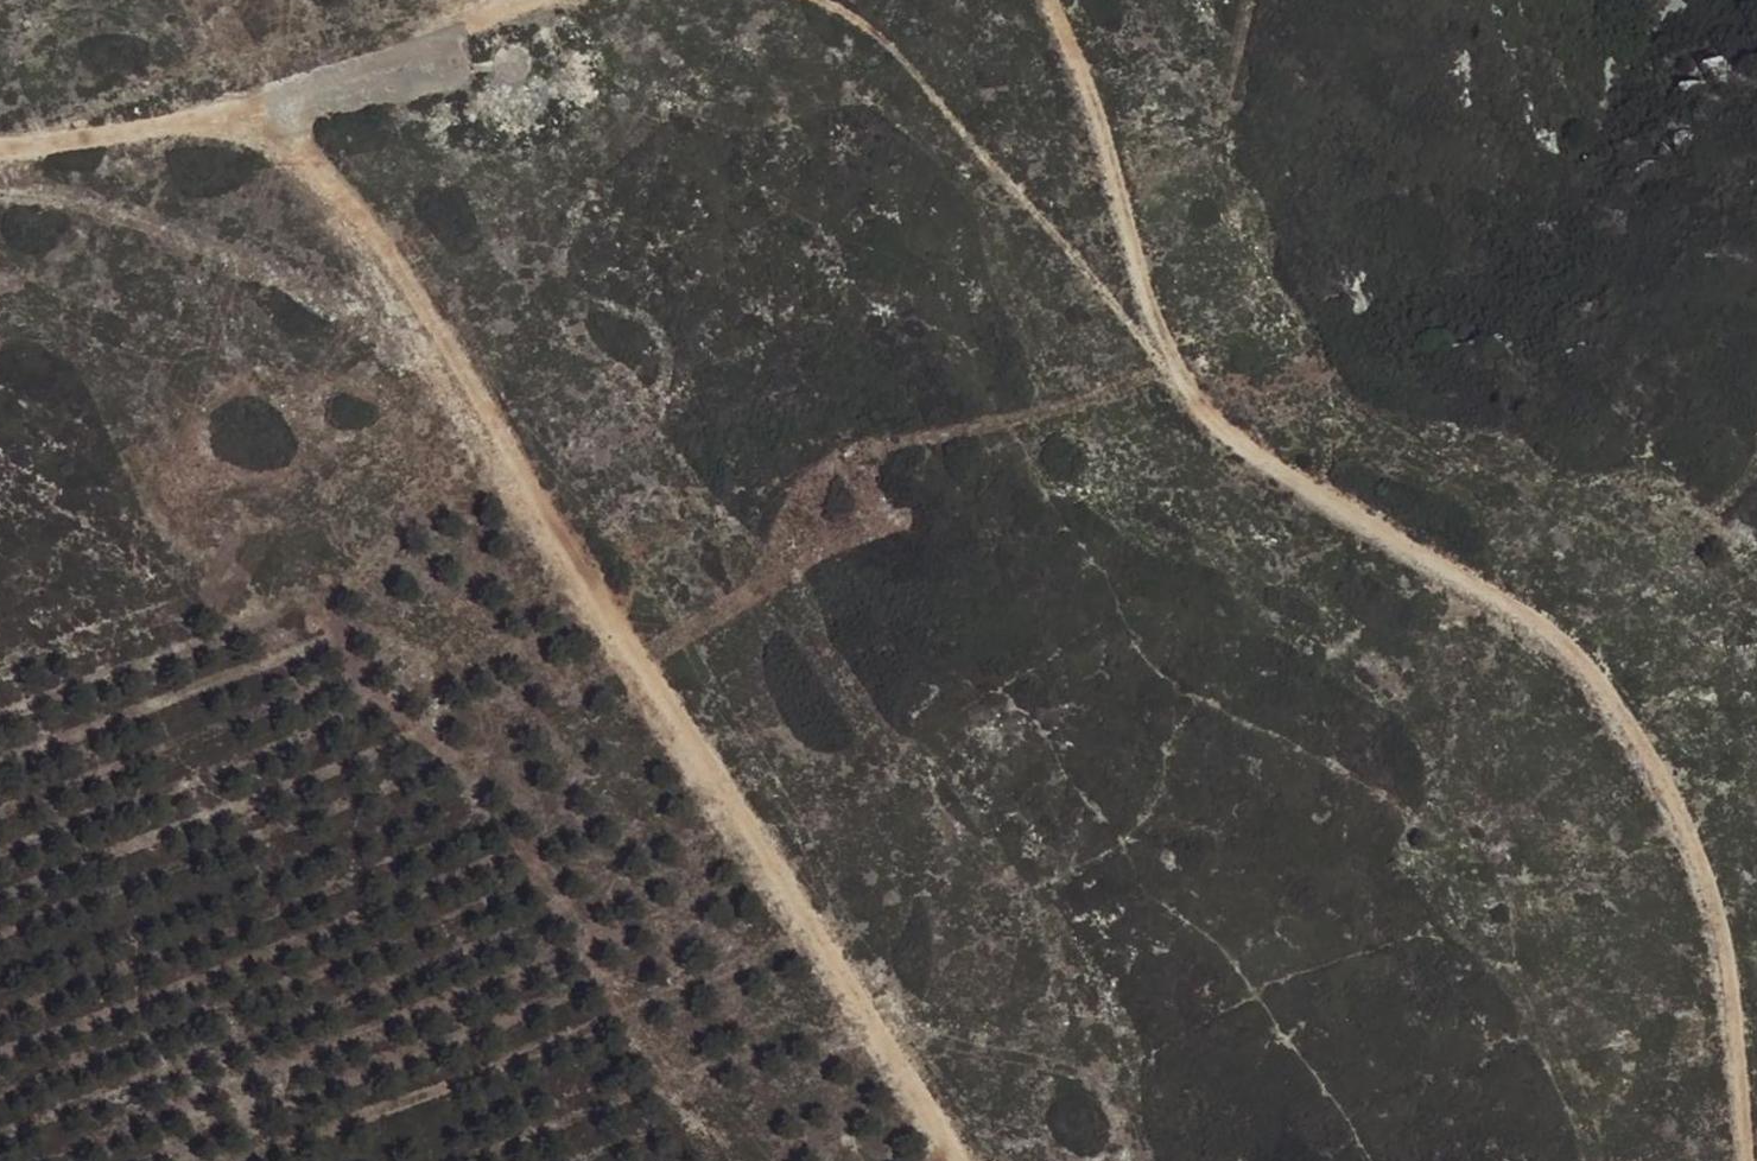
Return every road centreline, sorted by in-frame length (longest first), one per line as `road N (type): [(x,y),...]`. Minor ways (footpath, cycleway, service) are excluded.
road 1 (track): [(968,1160),(278,93),(0,148)]
road 2 (track): [(1045,0),(1156,306),(1210,399),(1249,438),(1388,509),(1522,597),(1600,675),(1728,913),(1750,1160)]
road 3 (track): [(278,93),(557,0)]

